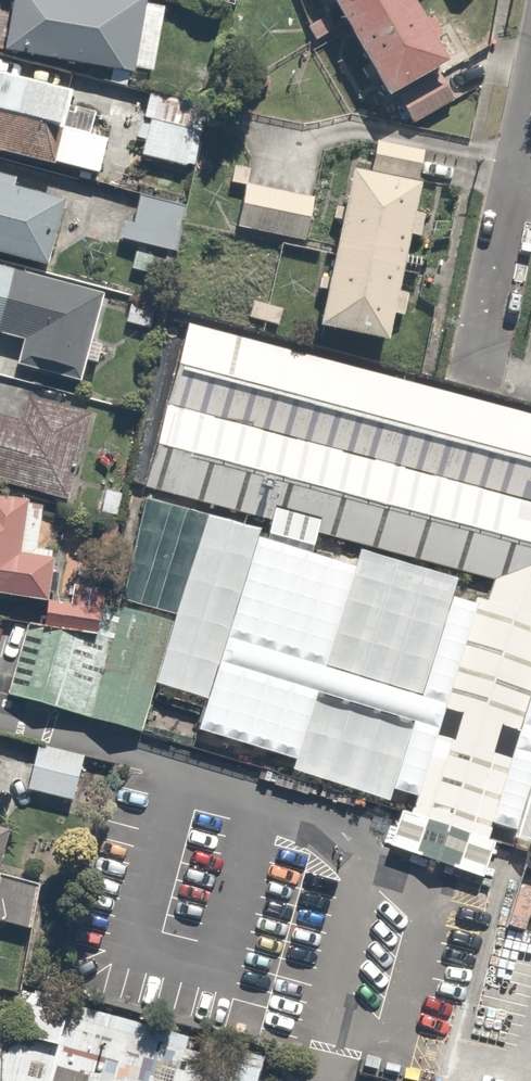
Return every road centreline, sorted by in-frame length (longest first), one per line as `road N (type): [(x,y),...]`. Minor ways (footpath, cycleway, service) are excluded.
road 1 (residential): [(530,118),(474,373)]

